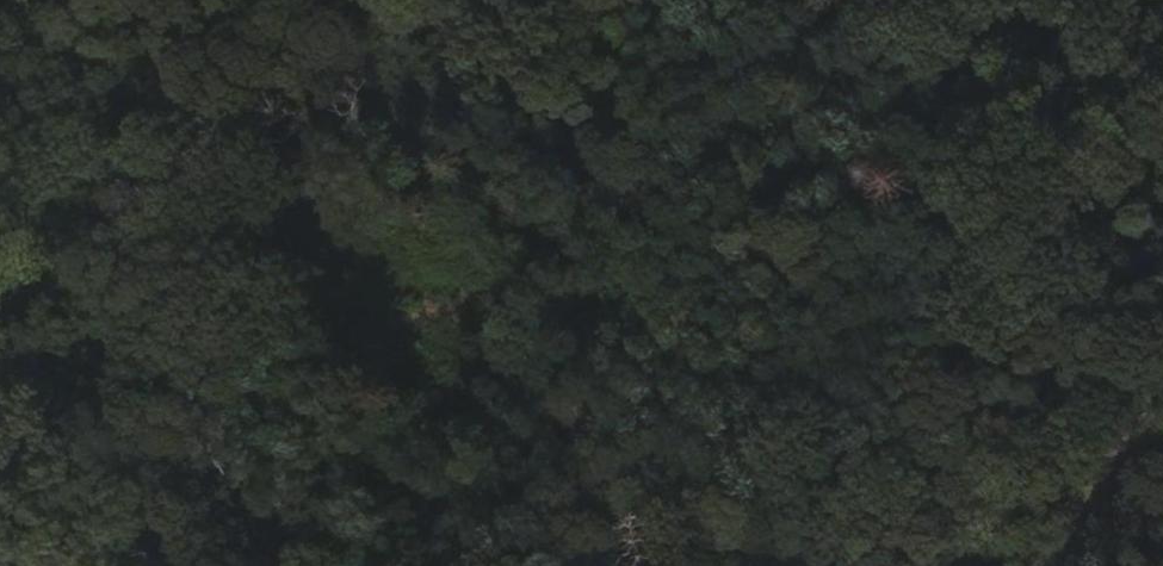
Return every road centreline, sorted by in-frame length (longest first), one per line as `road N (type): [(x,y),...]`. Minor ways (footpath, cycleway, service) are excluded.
road 1 (tertiary): [(1073,565),(1162,441)]

